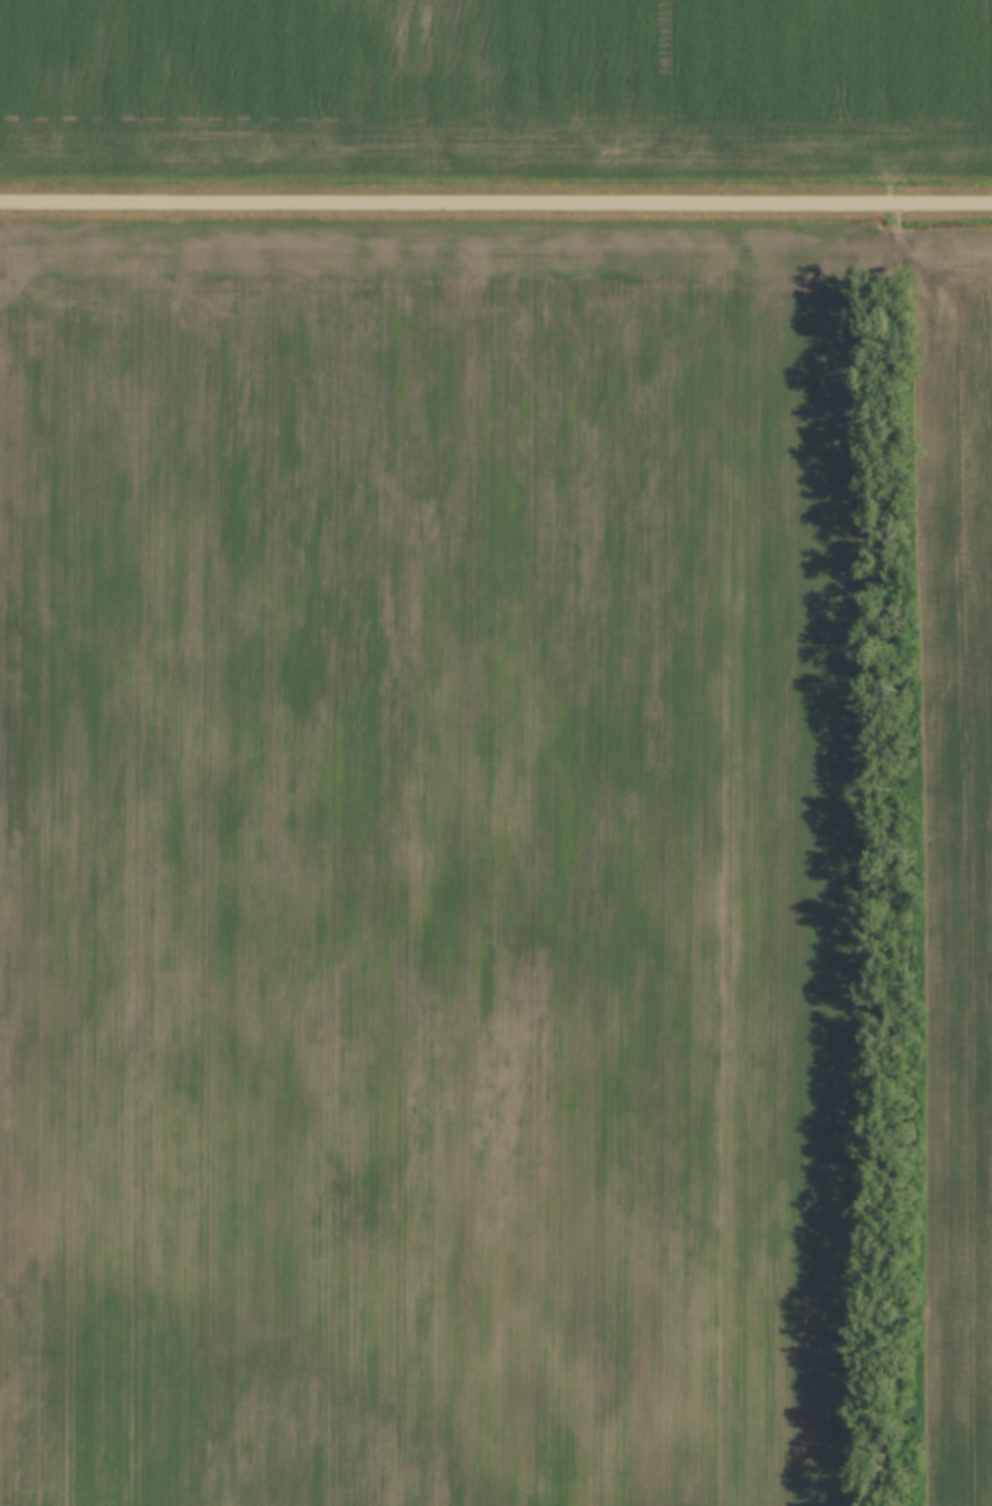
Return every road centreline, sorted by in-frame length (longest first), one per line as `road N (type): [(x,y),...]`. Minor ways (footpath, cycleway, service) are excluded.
road 1 (residential): [(991,208),(0,205)]

